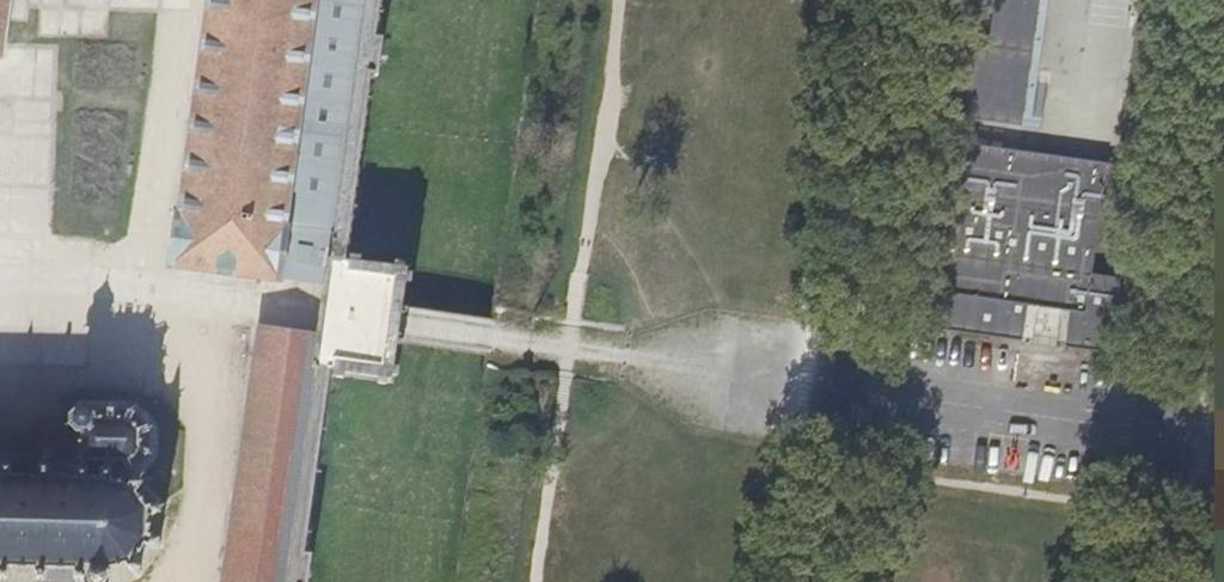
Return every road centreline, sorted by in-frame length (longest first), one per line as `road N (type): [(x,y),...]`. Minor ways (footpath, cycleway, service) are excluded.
road 1 (tertiary): [(1163,434),(1223,10)]
road 2 (tertiary): [(895,0),(838,390)]
road 3 (residential): [(1163,434),(838,390)]
road 4 (tertiary): [(838,390),(811,581)]
road 5 (tertiary): [(1142,581),(1163,434)]

